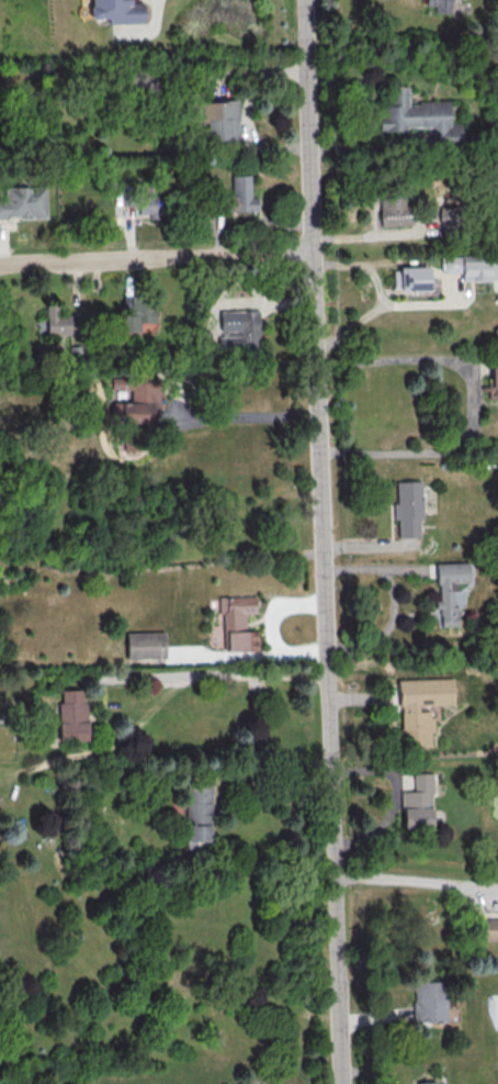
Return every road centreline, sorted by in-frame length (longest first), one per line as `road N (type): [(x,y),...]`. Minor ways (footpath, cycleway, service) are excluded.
road 1 (residential): [(343,1083),(304,0)]
road 2 (residential): [(313,254),(0,262)]

